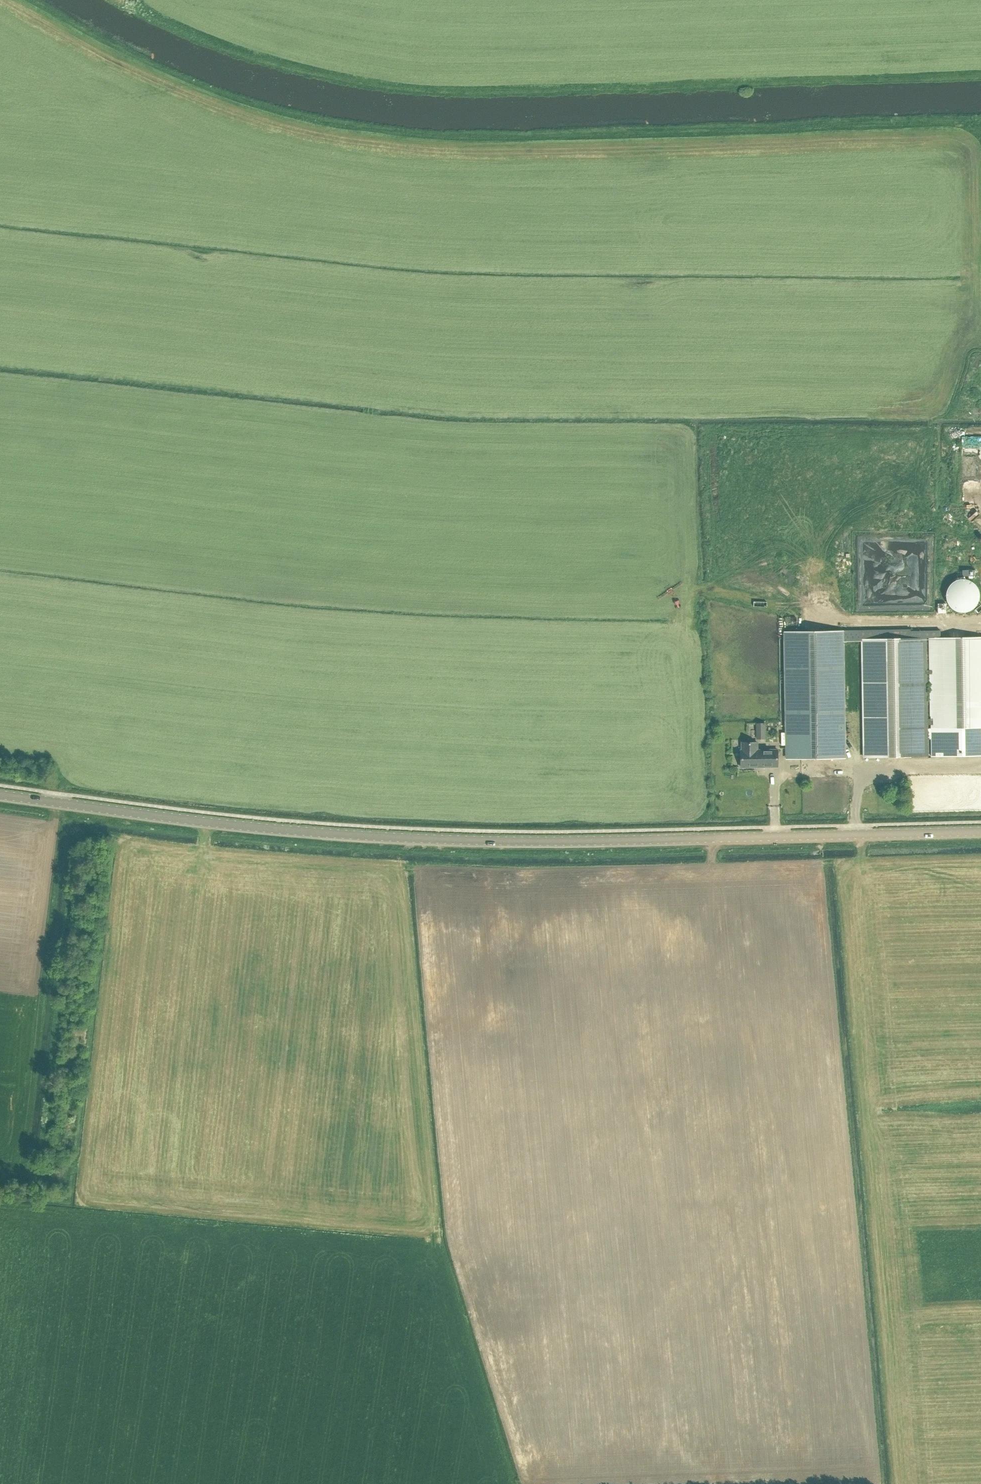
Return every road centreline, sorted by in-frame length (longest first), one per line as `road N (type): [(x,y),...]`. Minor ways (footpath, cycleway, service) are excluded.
road 1 (tertiary): [(0,794),(431,839),(980,834)]

